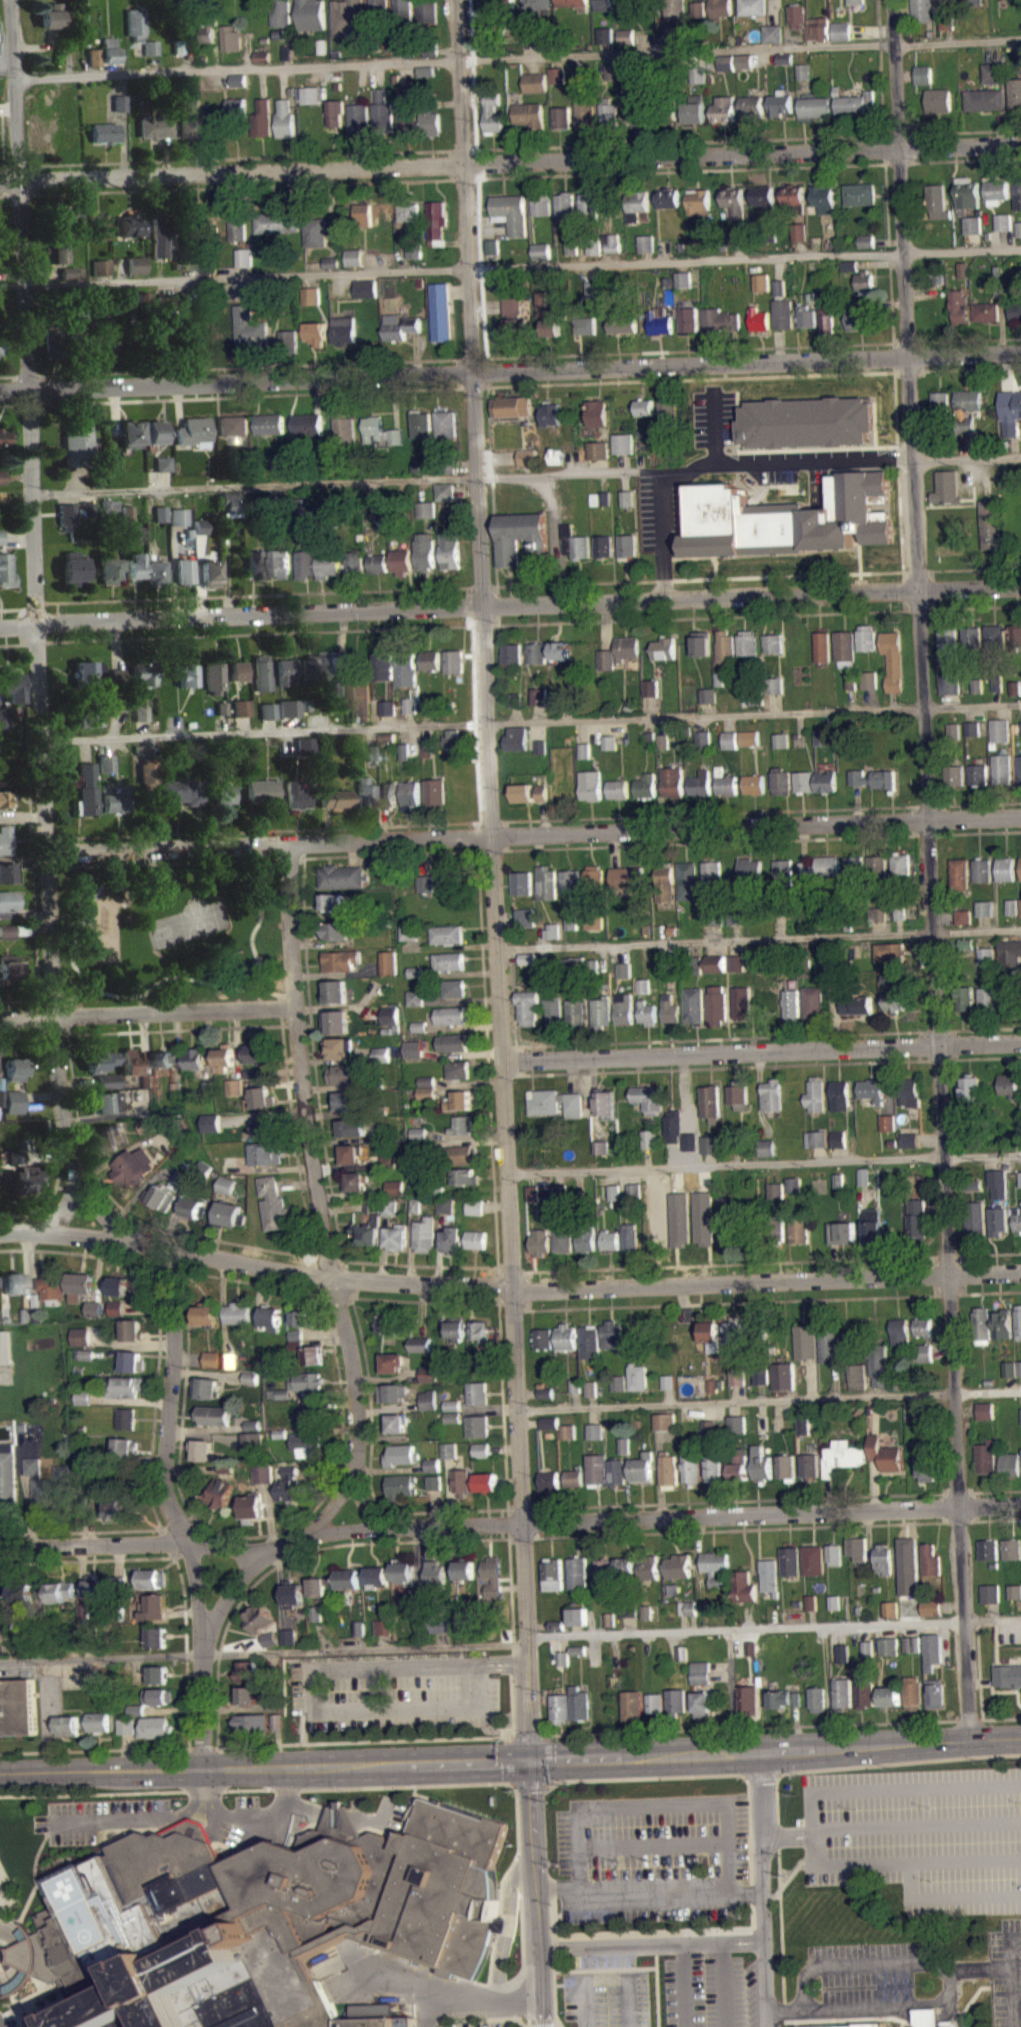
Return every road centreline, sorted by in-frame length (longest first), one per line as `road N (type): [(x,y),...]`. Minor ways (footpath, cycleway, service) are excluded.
road 1 (residential): [(529,1761),(455,0)]
road 2 (residential): [(969,1740),(891,0)]
road 3 (residential): [(142,1244),(78,1184),(60,1093),(11,0)]
road 4 (residential): [(0,1232),(40,1229),(329,1278),(528,1291),(1020,1271)]
road 5 (residential): [(0,1548),(187,1540),(273,1550),(304,1536),(378,1527),(1020,1504)]
road 6 (residential): [(0,391),(1020,352)]
road 7 (primary): [(0,1774),(508,1762),(1020,1738)]
road 8 (residential): [(0,178),(1020,143)]
road 9 (residential): [(0,621),(1020,587)]
road 10 (residential): [(47,853),(1020,818)]
road 11 (residential): [(378,1527),(354,1468),(350,1348),(329,1278),(308,1144),(287,842)]
road 12 (residential): [(206,1769),(205,1646),(165,1467),(170,1250)]
road 13 (residential): [(505,1060),(1020,1041)]
road 14 (residential): [(0,1017),(295,1007)]
road 15 (residential): [(766,2026),(758,1752)]
road 16 (residential): [(541,2026),(529,1761)]
road 17 (residential): [(205,1646),(235,1585),(273,1550)]

